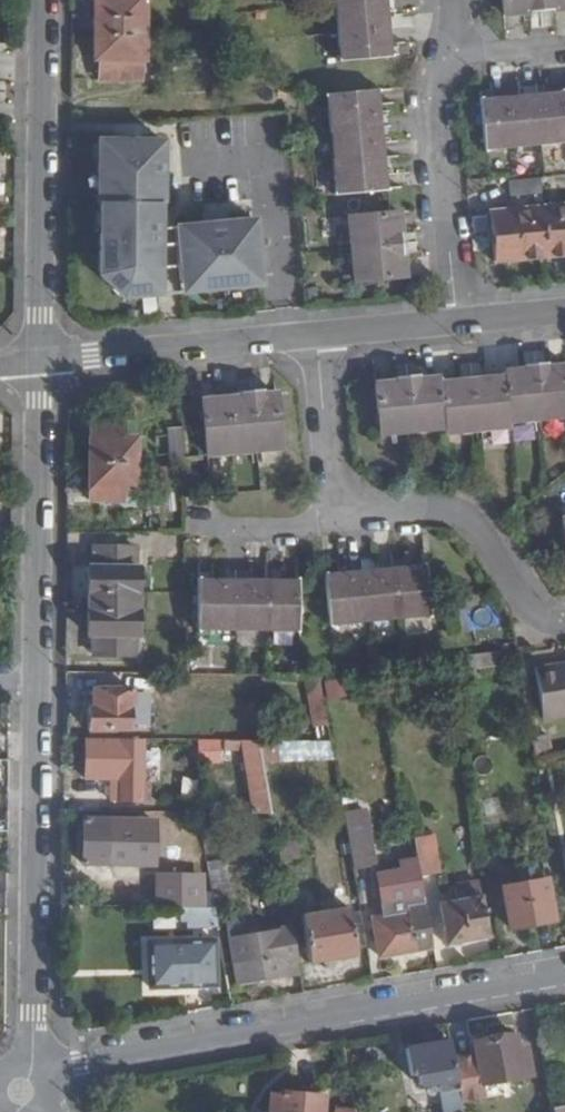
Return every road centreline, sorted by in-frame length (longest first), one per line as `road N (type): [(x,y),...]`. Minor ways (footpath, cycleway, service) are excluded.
road 1 (residential): [(46,1077),(79,1063),(564,976)]
road 2 (residential): [(34,1065),(37,684)]
road 3 (residential): [(40,362),(45,0)]
road 4 (residential): [(37,684),(40,362)]
road 5 (residential): [(40,362),(316,336)]
road 6 (residential): [(564,617),(546,620),(471,525),(449,513),(342,513)]
road 7 (residential): [(459,322),(438,77),(447,54)]
road 8 (residential): [(342,513),(316,336)]
road 9 (residential): [(316,336),(459,322)]
road 10 (residential): [(342,513),(292,529),(210,530)]

